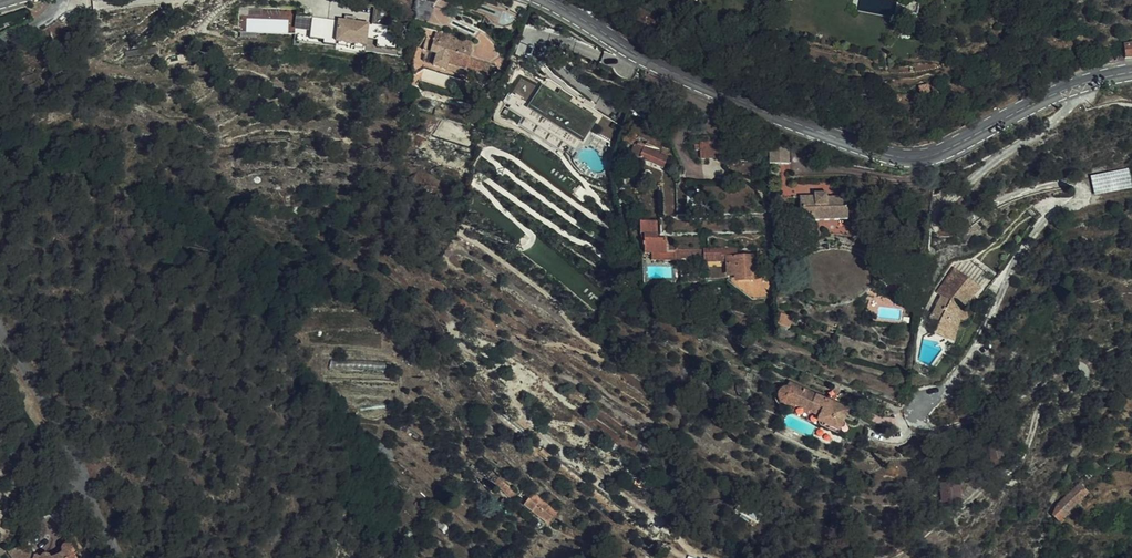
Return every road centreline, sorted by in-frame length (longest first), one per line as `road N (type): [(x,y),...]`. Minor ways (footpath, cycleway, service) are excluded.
road 1 (secondary): [(549,0),(675,72),(894,156),(940,153),(1049,96),(1131,71)]
road 2 (residential): [(0,311),(122,557)]

